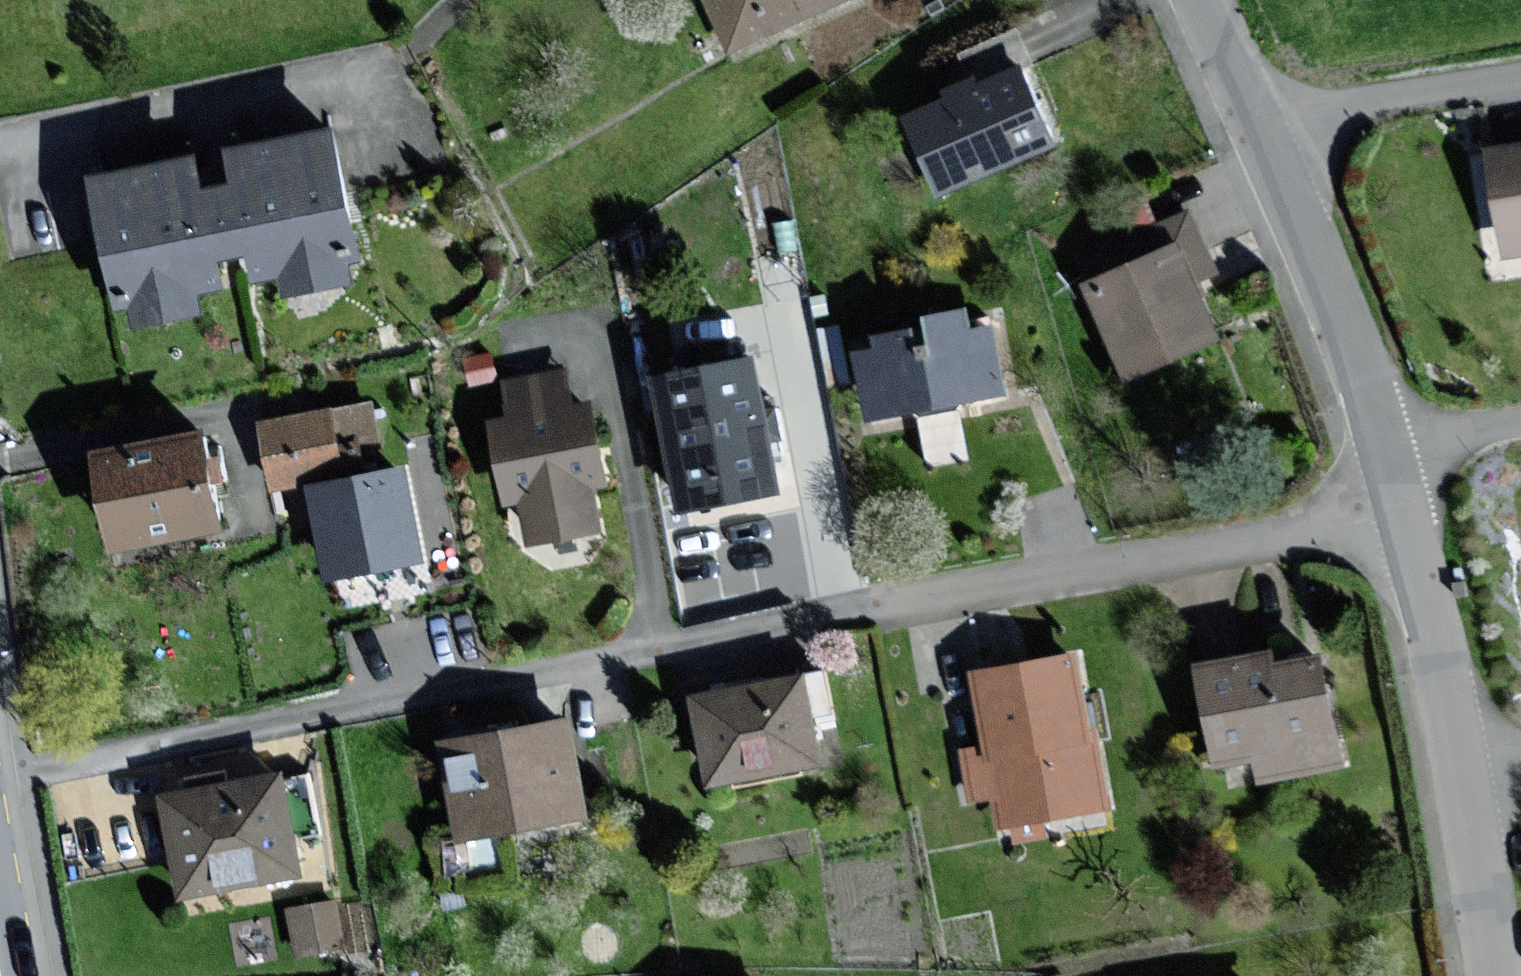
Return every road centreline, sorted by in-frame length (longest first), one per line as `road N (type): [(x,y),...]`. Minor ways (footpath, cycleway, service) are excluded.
road 1 (residential): [(0,773),(810,629),(1406,504)]
road 2 (residential): [(1391,449),(1255,131)]
road 3 (residential): [(1464,775),(1406,504)]
road 4 (residential): [(1255,131),(1520,78)]
road 5 (residential): [(1493,975),(1464,775)]
road 6 (residential): [(1255,131),(1198,0)]
road 7 (residential): [(1520,426),(1391,449)]

